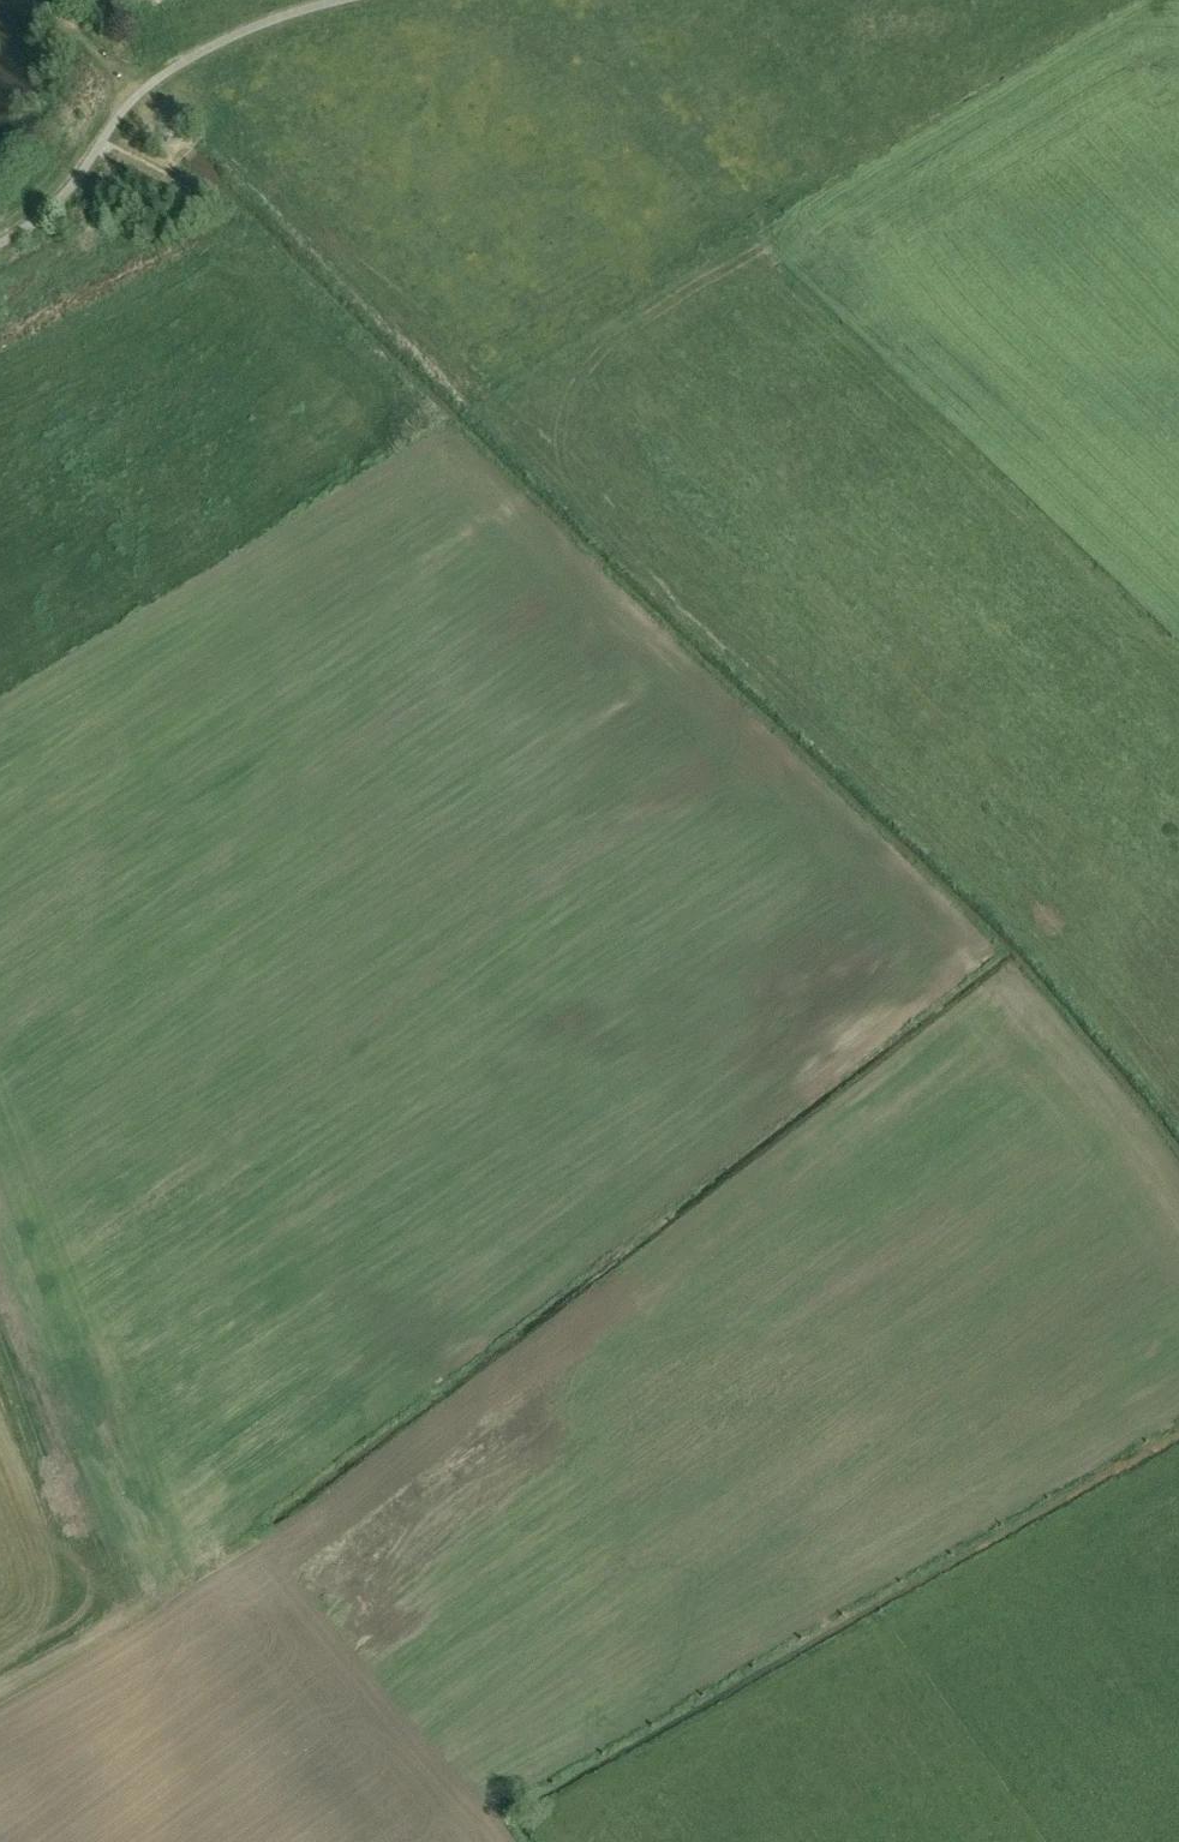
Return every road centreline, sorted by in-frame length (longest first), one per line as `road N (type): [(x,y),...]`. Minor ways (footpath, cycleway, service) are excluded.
road 1 (track): [(144,1488),(147,1597),(256,1504)]
road 2 (track): [(147,1597),(0,1684)]

